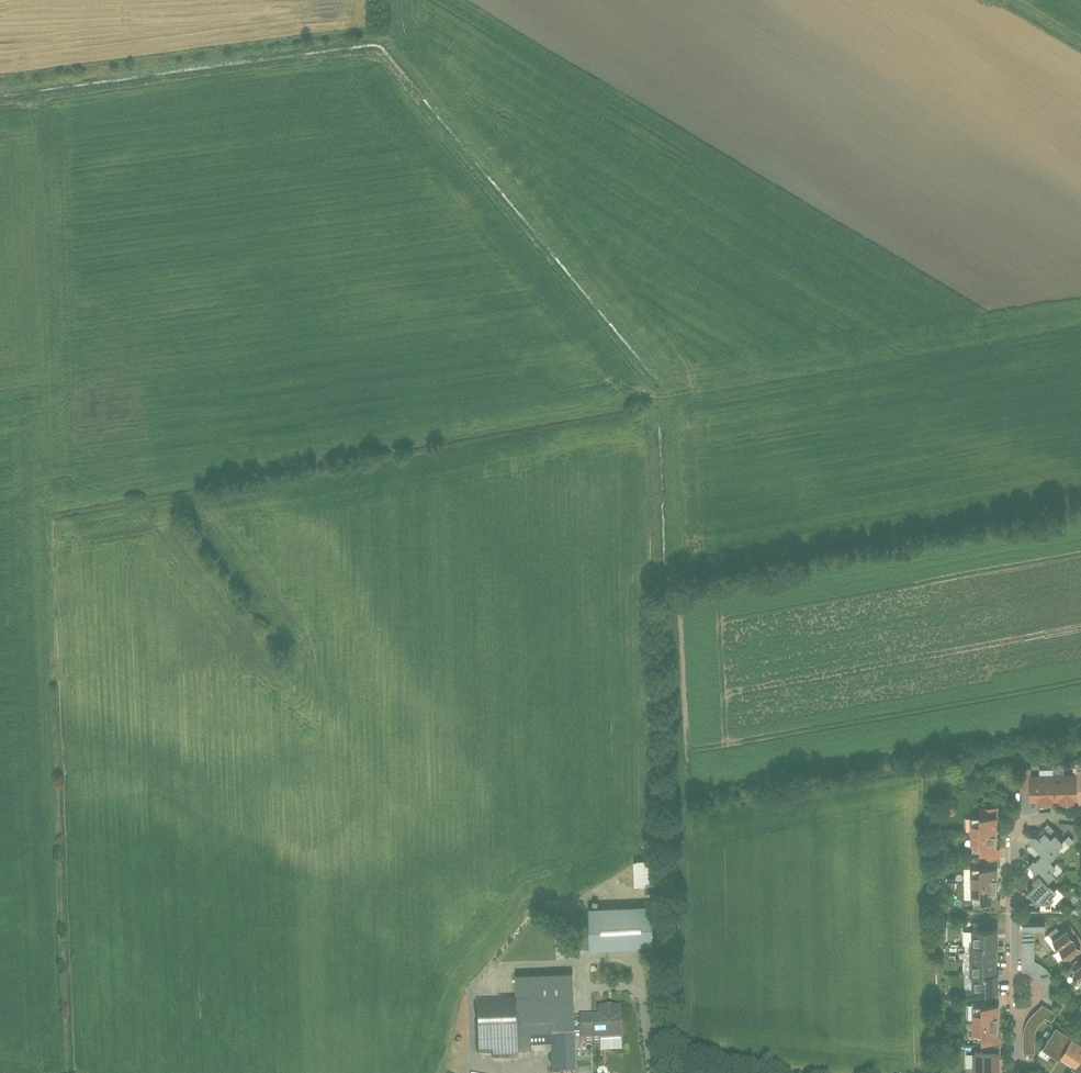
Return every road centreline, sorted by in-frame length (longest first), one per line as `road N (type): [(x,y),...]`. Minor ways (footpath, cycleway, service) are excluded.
road 1 (residential): [(1016,1072),(1014,840),(1040,820),(1080,820)]

